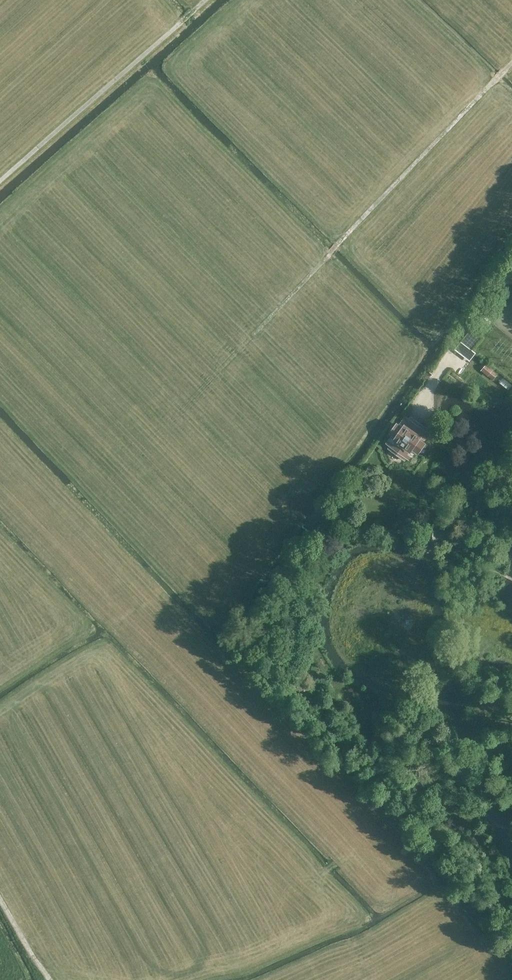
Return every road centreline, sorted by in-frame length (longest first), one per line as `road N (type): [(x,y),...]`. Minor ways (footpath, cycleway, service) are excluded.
road 1 (track): [(511,63),(244,342)]
road 2 (track): [(0,181),(205,0)]

